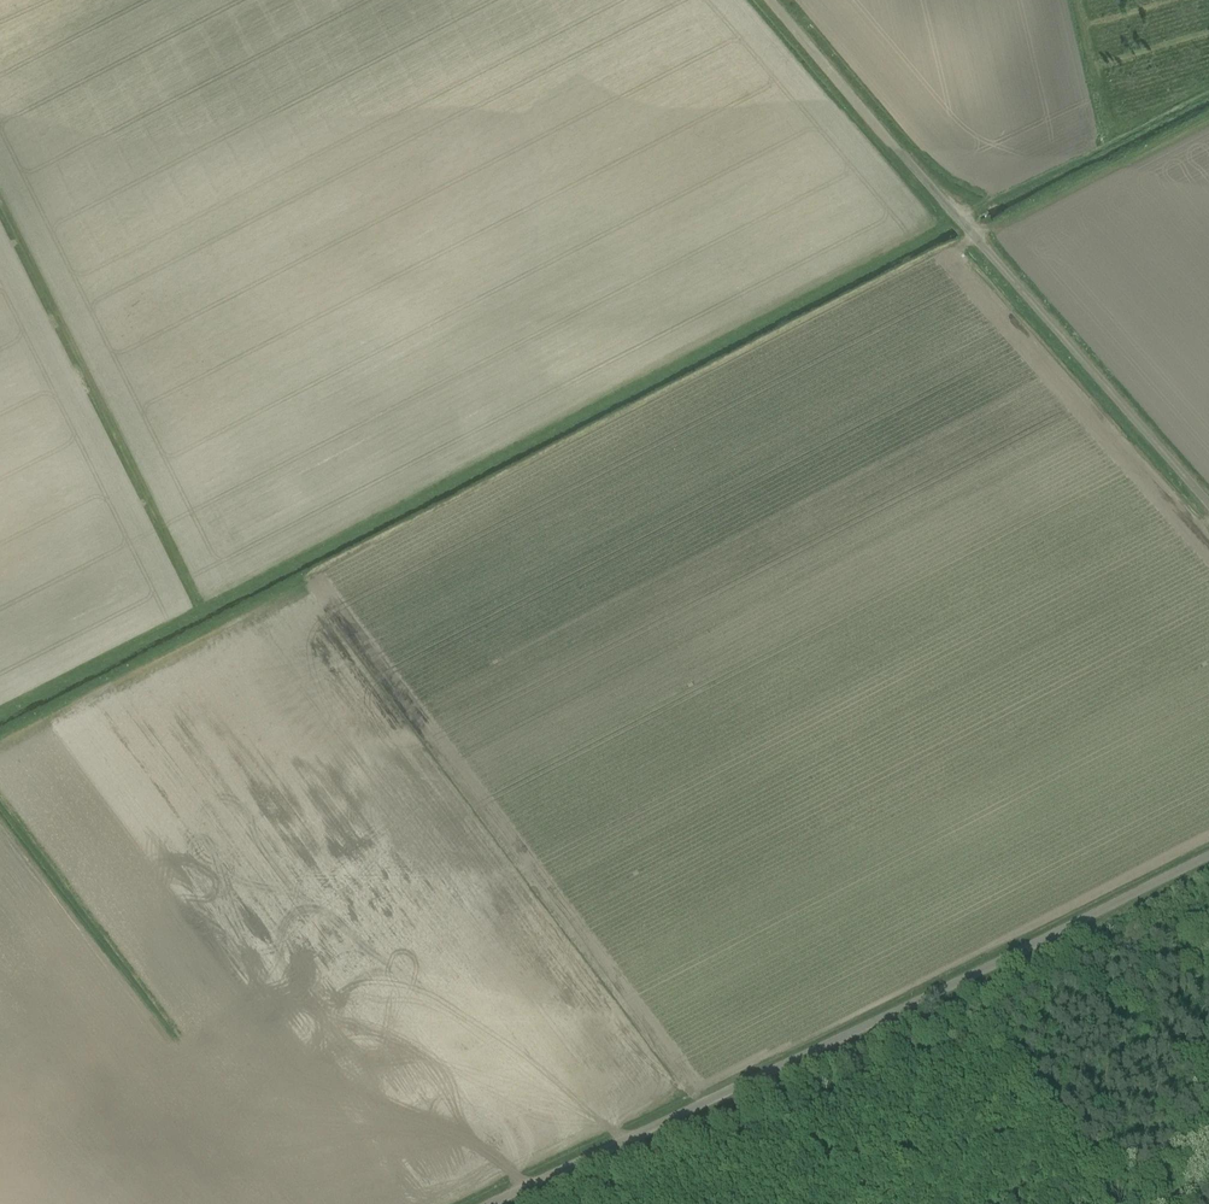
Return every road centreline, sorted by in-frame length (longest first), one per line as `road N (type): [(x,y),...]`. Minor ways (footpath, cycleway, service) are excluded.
road 1 (unclassified): [(487,1203),(1208,855)]
road 2 (unclassified): [(1208,503),(771,0)]
road 3 (track): [(0,196),(203,612)]

